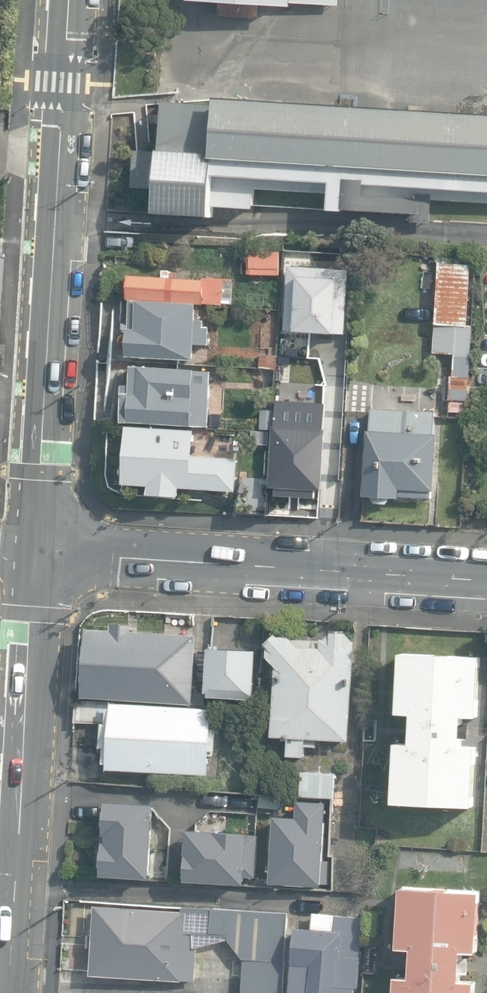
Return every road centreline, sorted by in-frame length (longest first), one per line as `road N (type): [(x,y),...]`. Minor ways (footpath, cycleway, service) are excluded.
road 1 (secondary): [(68,0),(40,549)]
road 2 (tertiary): [(486,578),(40,549)]
road 3 (secondary): [(40,549),(8,992)]

